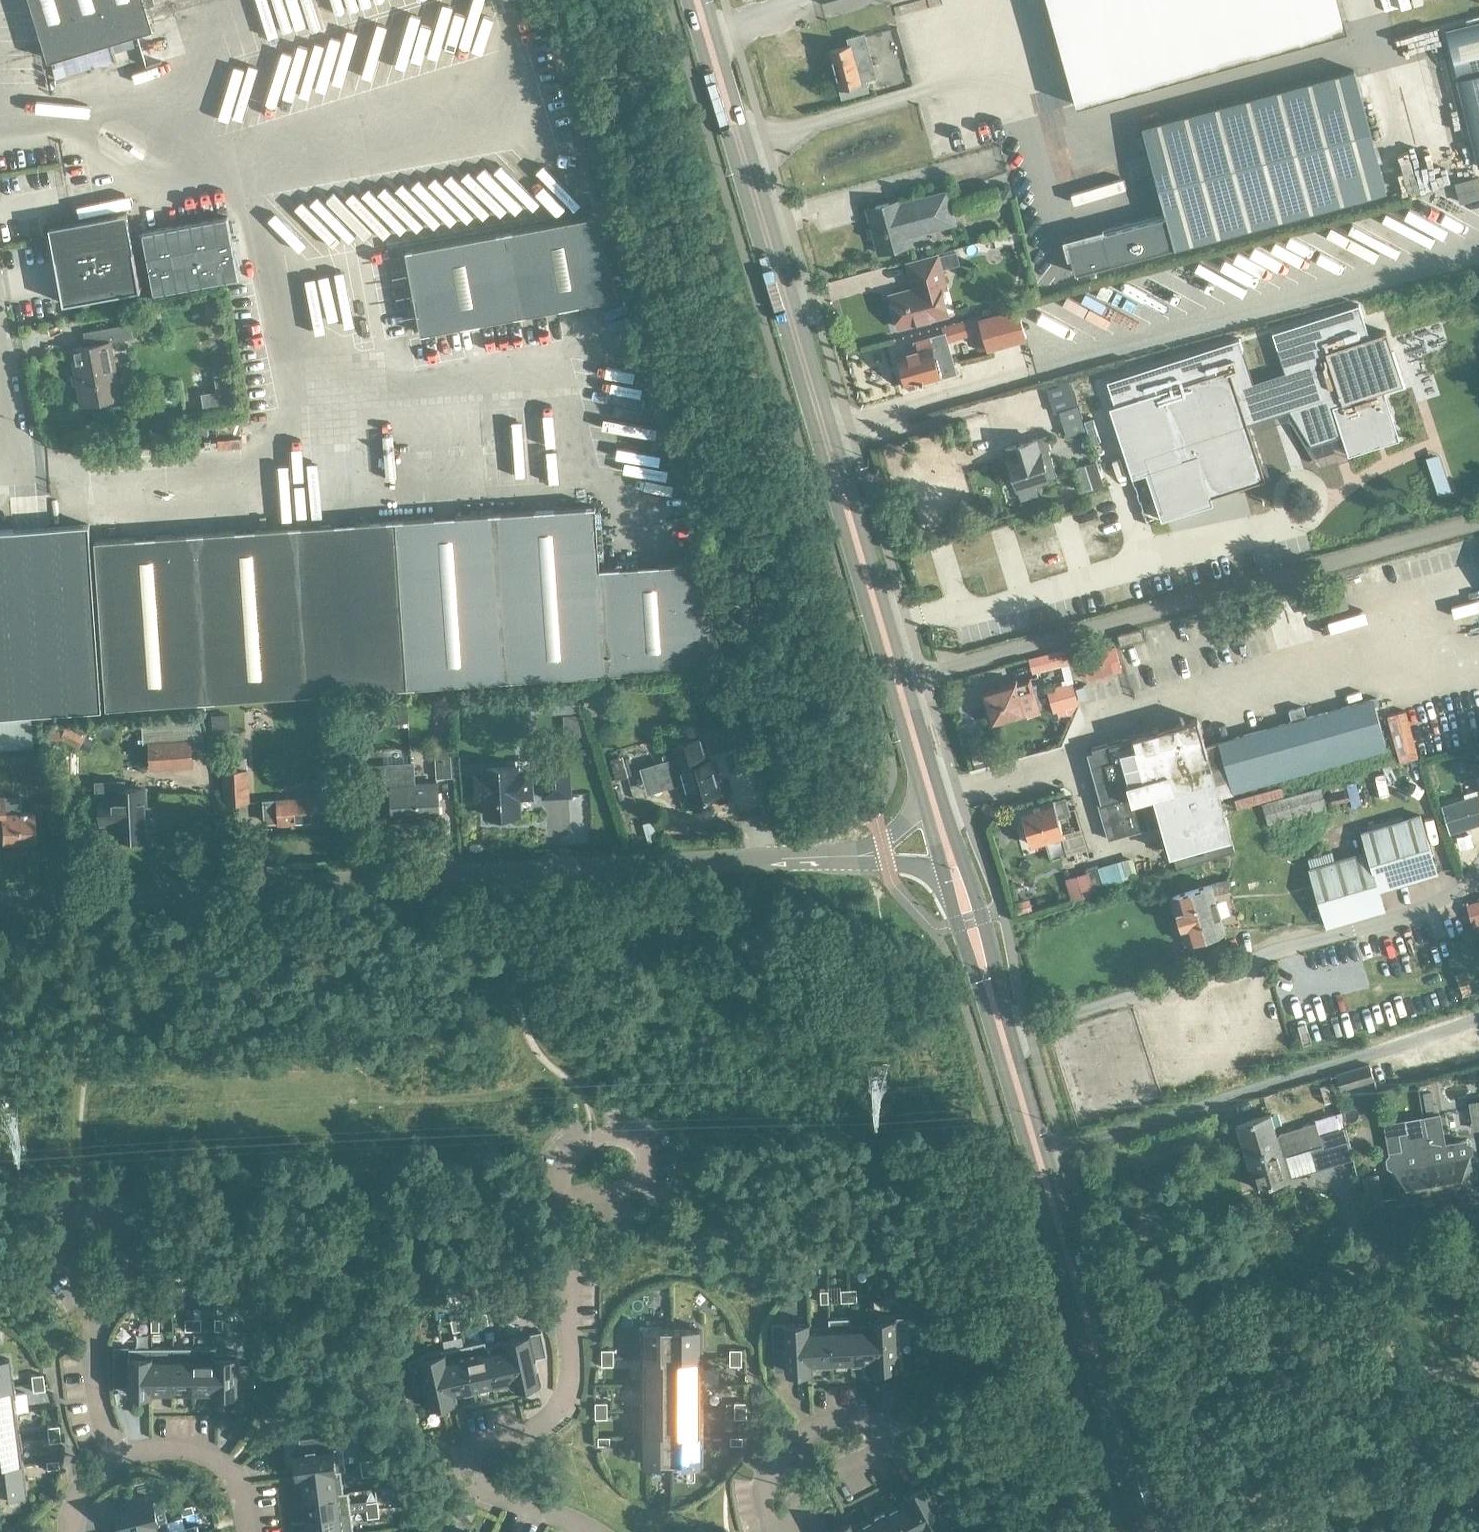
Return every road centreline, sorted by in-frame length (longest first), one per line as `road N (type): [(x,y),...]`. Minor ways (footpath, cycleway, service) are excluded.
road 1 (primary): [(1158,1531),(709,0)]
road 2 (primary): [(688,0),(923,799)]
road 3 (unclassified): [(0,908),(779,858)]
road 4 (primary): [(944,873),(1133,1531)]
road 5 (residential): [(596,1531),(475,1477),(462,1450),(471,1426),(483,1419),(536,1433),(560,1415),(569,1376),(572,1234)]
road 6 (residential): [(572,1234),(615,1254),(660,1238),(680,1195),(663,1150),(644,1135),(596,1133),(561,1166),(559,1213)]
road 7 (residential): [(773,1516),(876,1455),(884,1436),(873,1424),(821,1424),(767,1465),(767,1501)]
road 8 (residential): [(94,1287),(119,1275),(134,1243),(131,1226),(107,1200),(70,1200),(47,1223),(46,1257),(69,1283)]
road 9 (residential): [(253,1531),(237,1478),(207,1454),(184,1447),(113,1459)]
road 10 (residential): [(113,1459),(100,1404),(94,1287)]
road 11 (unclassified): [(779,858),(944,873)]
road 12 (unclassified): [(923,799),(882,840),(779,858)]

